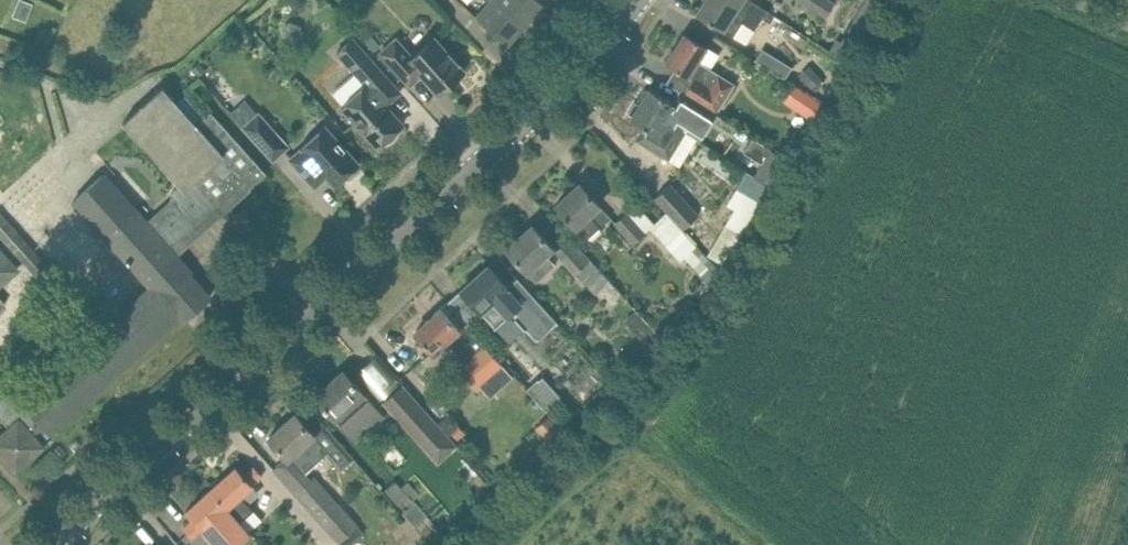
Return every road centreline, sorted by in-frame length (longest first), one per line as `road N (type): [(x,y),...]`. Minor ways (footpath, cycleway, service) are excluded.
road 1 (tertiary): [(43,544),(584,75),(643,0)]

